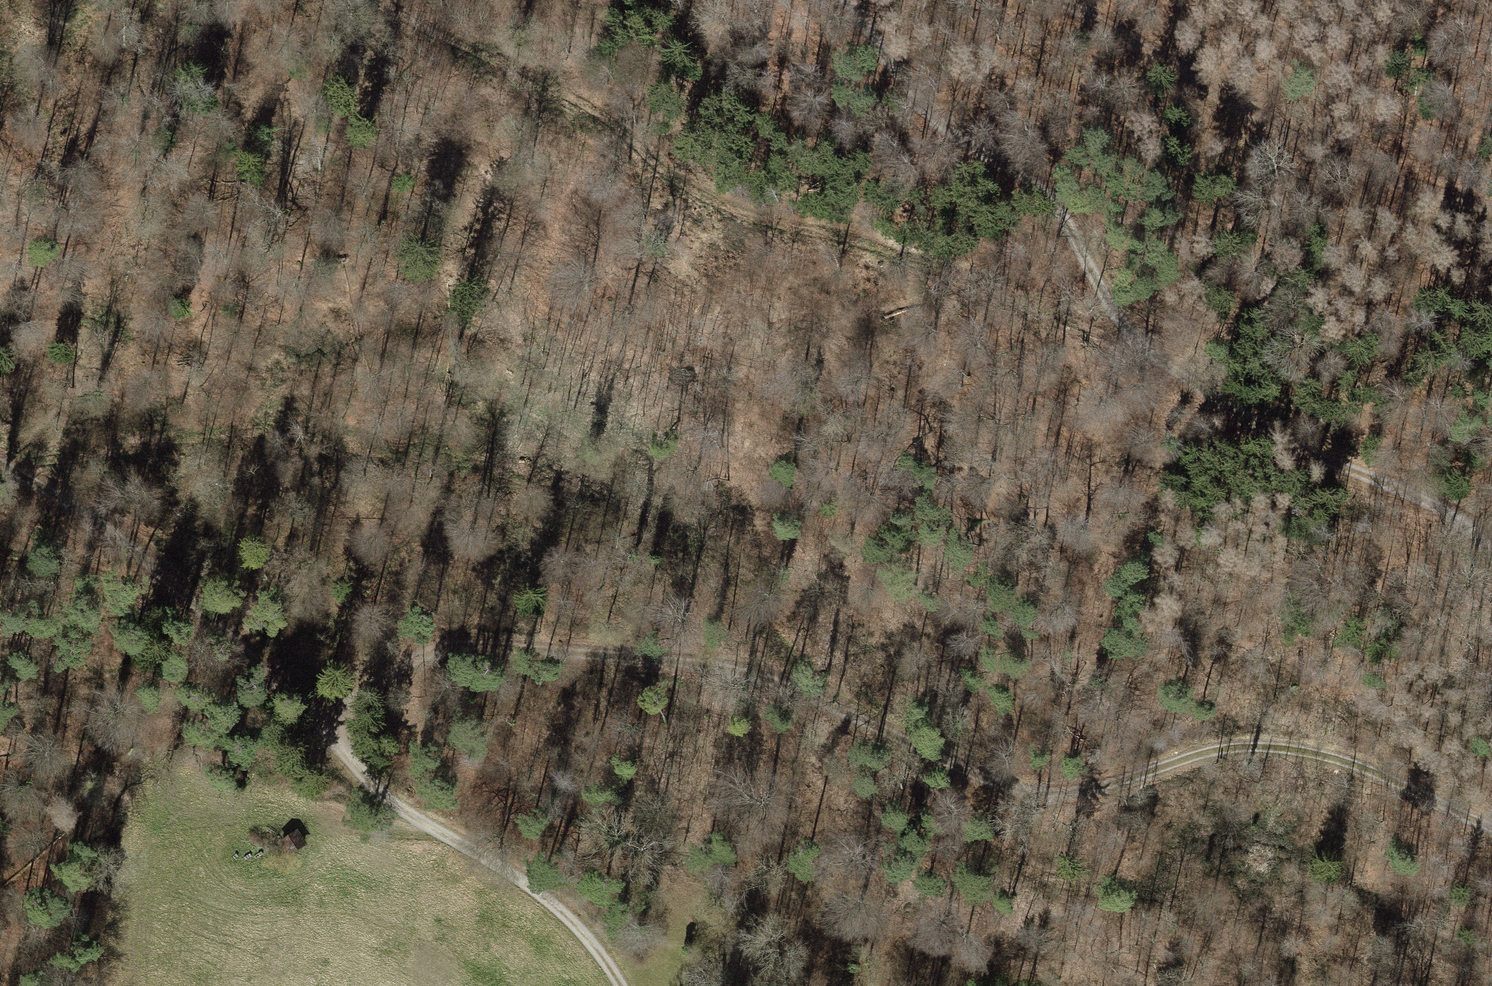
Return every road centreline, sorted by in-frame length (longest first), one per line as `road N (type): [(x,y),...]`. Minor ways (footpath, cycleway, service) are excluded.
road 1 (track): [(1491,824),(1421,788),(1275,745),(1224,748),(1063,794),(1018,791),(808,694),(742,673),(617,657),(444,646),(365,680),(325,727)]
road 2 (track): [(841,0),(931,122),(1057,203),(1121,334),(1186,385),(1323,462),(1452,513),(1491,546)]
road 3 (track): [(1121,334),(997,274),(734,209),(639,151),(598,102),(371,0)]
road 4 (track): [(624,985),(527,882),(362,780),(325,727),(180,586),(0,456)]
road 5 (track): [(415,658),(402,711),(432,754),(794,976)]
road 6 (track): [(1491,208),(1341,165),(1061,0)]
road 7 (track): [(45,485),(226,455),(372,412)]
road 8 (track): [(180,586),(0,558)]
road 9 (track): [(103,0),(0,74)]

